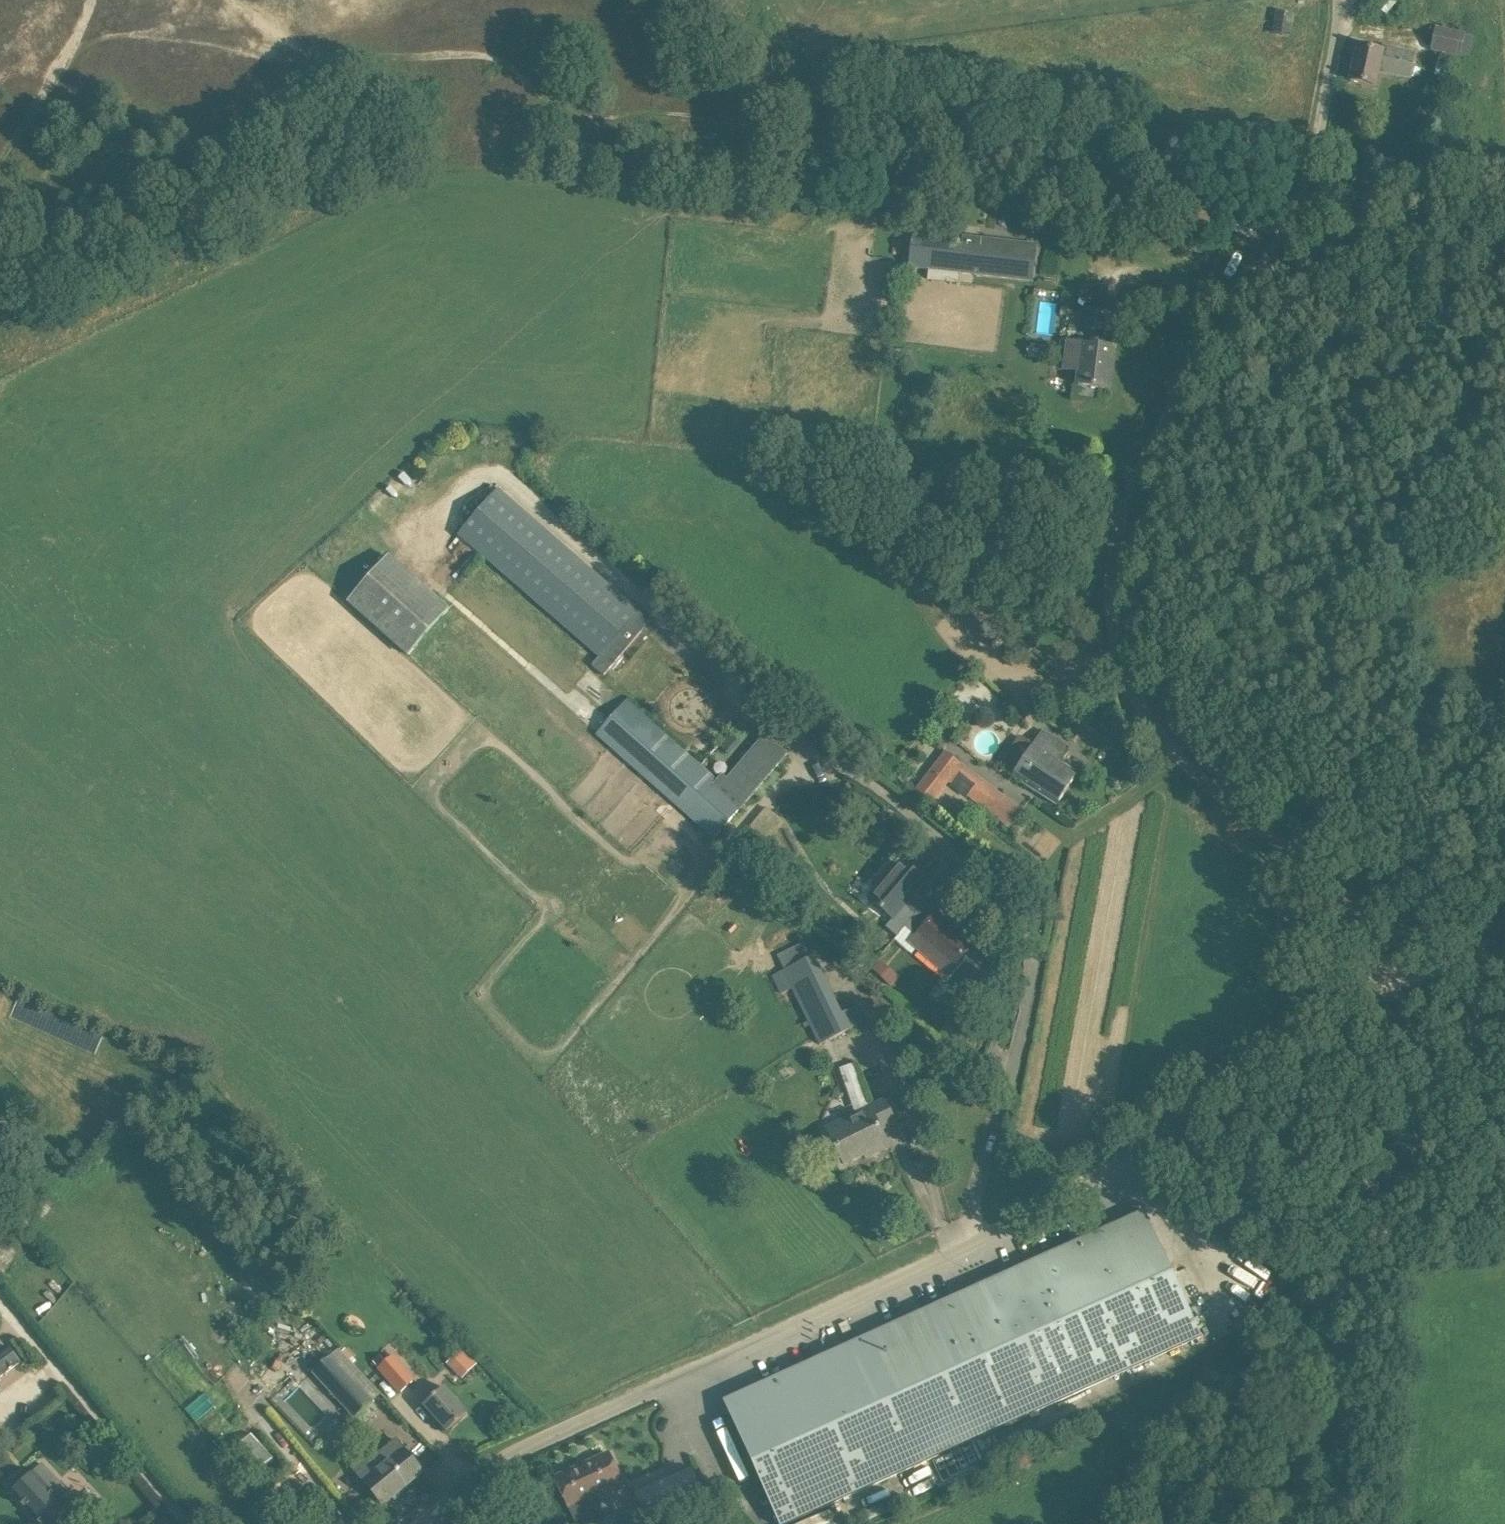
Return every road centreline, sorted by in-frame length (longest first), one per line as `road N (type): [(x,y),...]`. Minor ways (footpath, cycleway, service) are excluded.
road 1 (track): [(1335,0),(1328,79),(1296,208),(1214,325),(1128,484),(1098,599),(1138,708),(1347,914),(1378,983)]
road 2 (unclassified): [(420,1523),(526,1447),(960,1246)]
road 3 (unclassified): [(960,1246),(1101,1168),(1296,1029),(1378,983)]
road 4 (unclassified): [(960,1246),(1036,974),(1035,934),(990,867)]
road 5 (unclassified): [(191,1523),(0,1299)]
road 6 (track): [(1504,956),(1378,983)]

